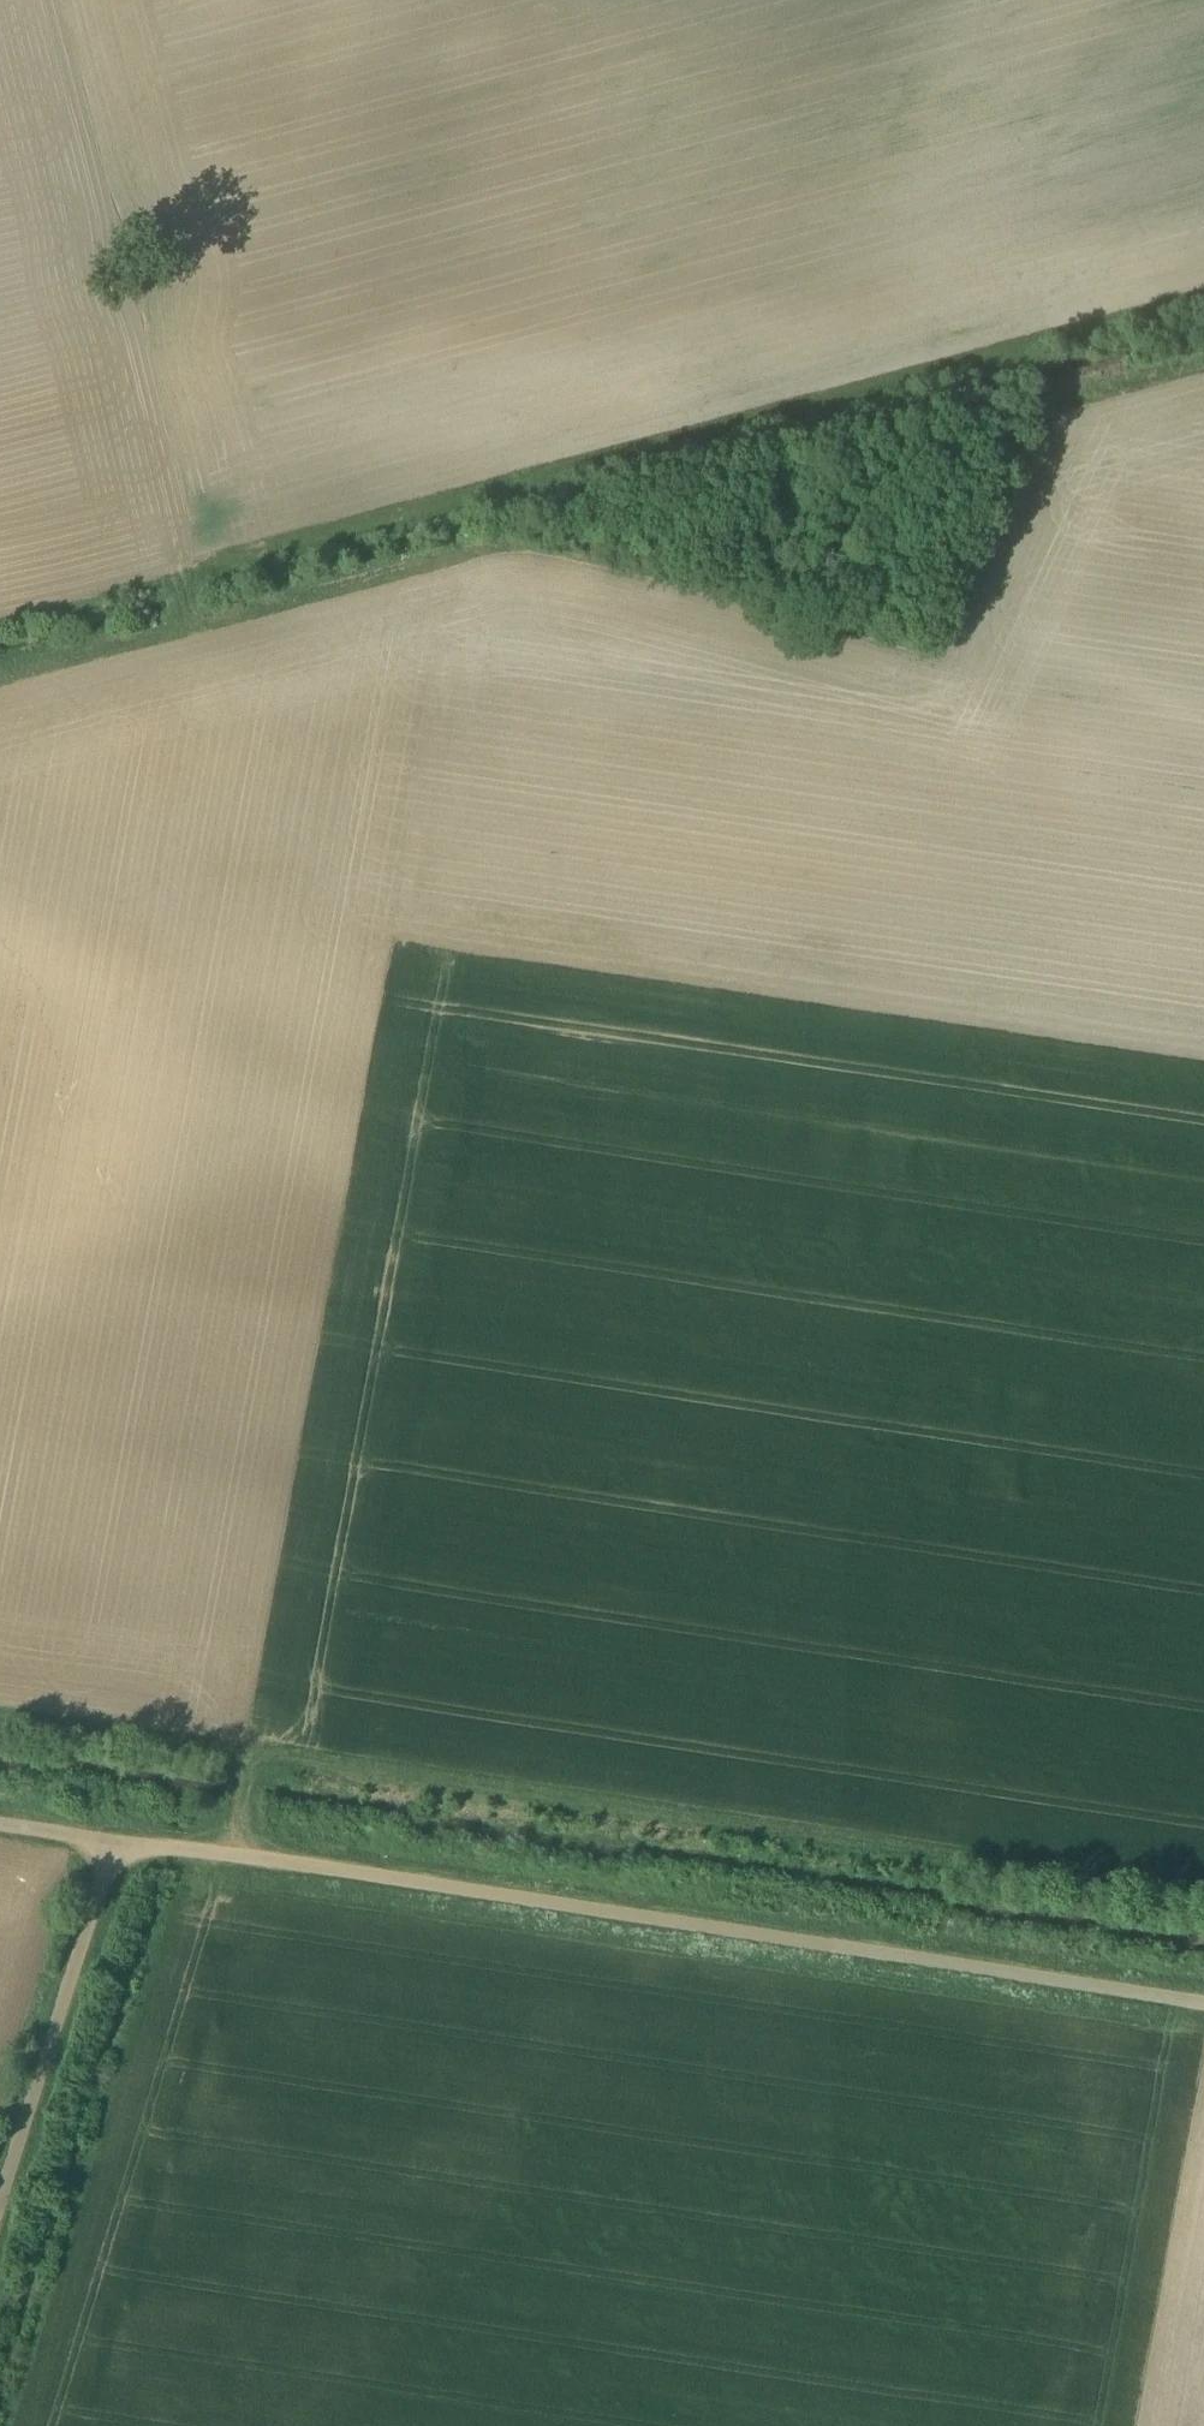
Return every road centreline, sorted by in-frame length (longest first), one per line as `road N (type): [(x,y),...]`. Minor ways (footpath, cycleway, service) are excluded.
road 1 (unclassified): [(0,2211),(120,1834),(1203,1998)]
road 2 (track): [(120,1834),(0,1817)]

